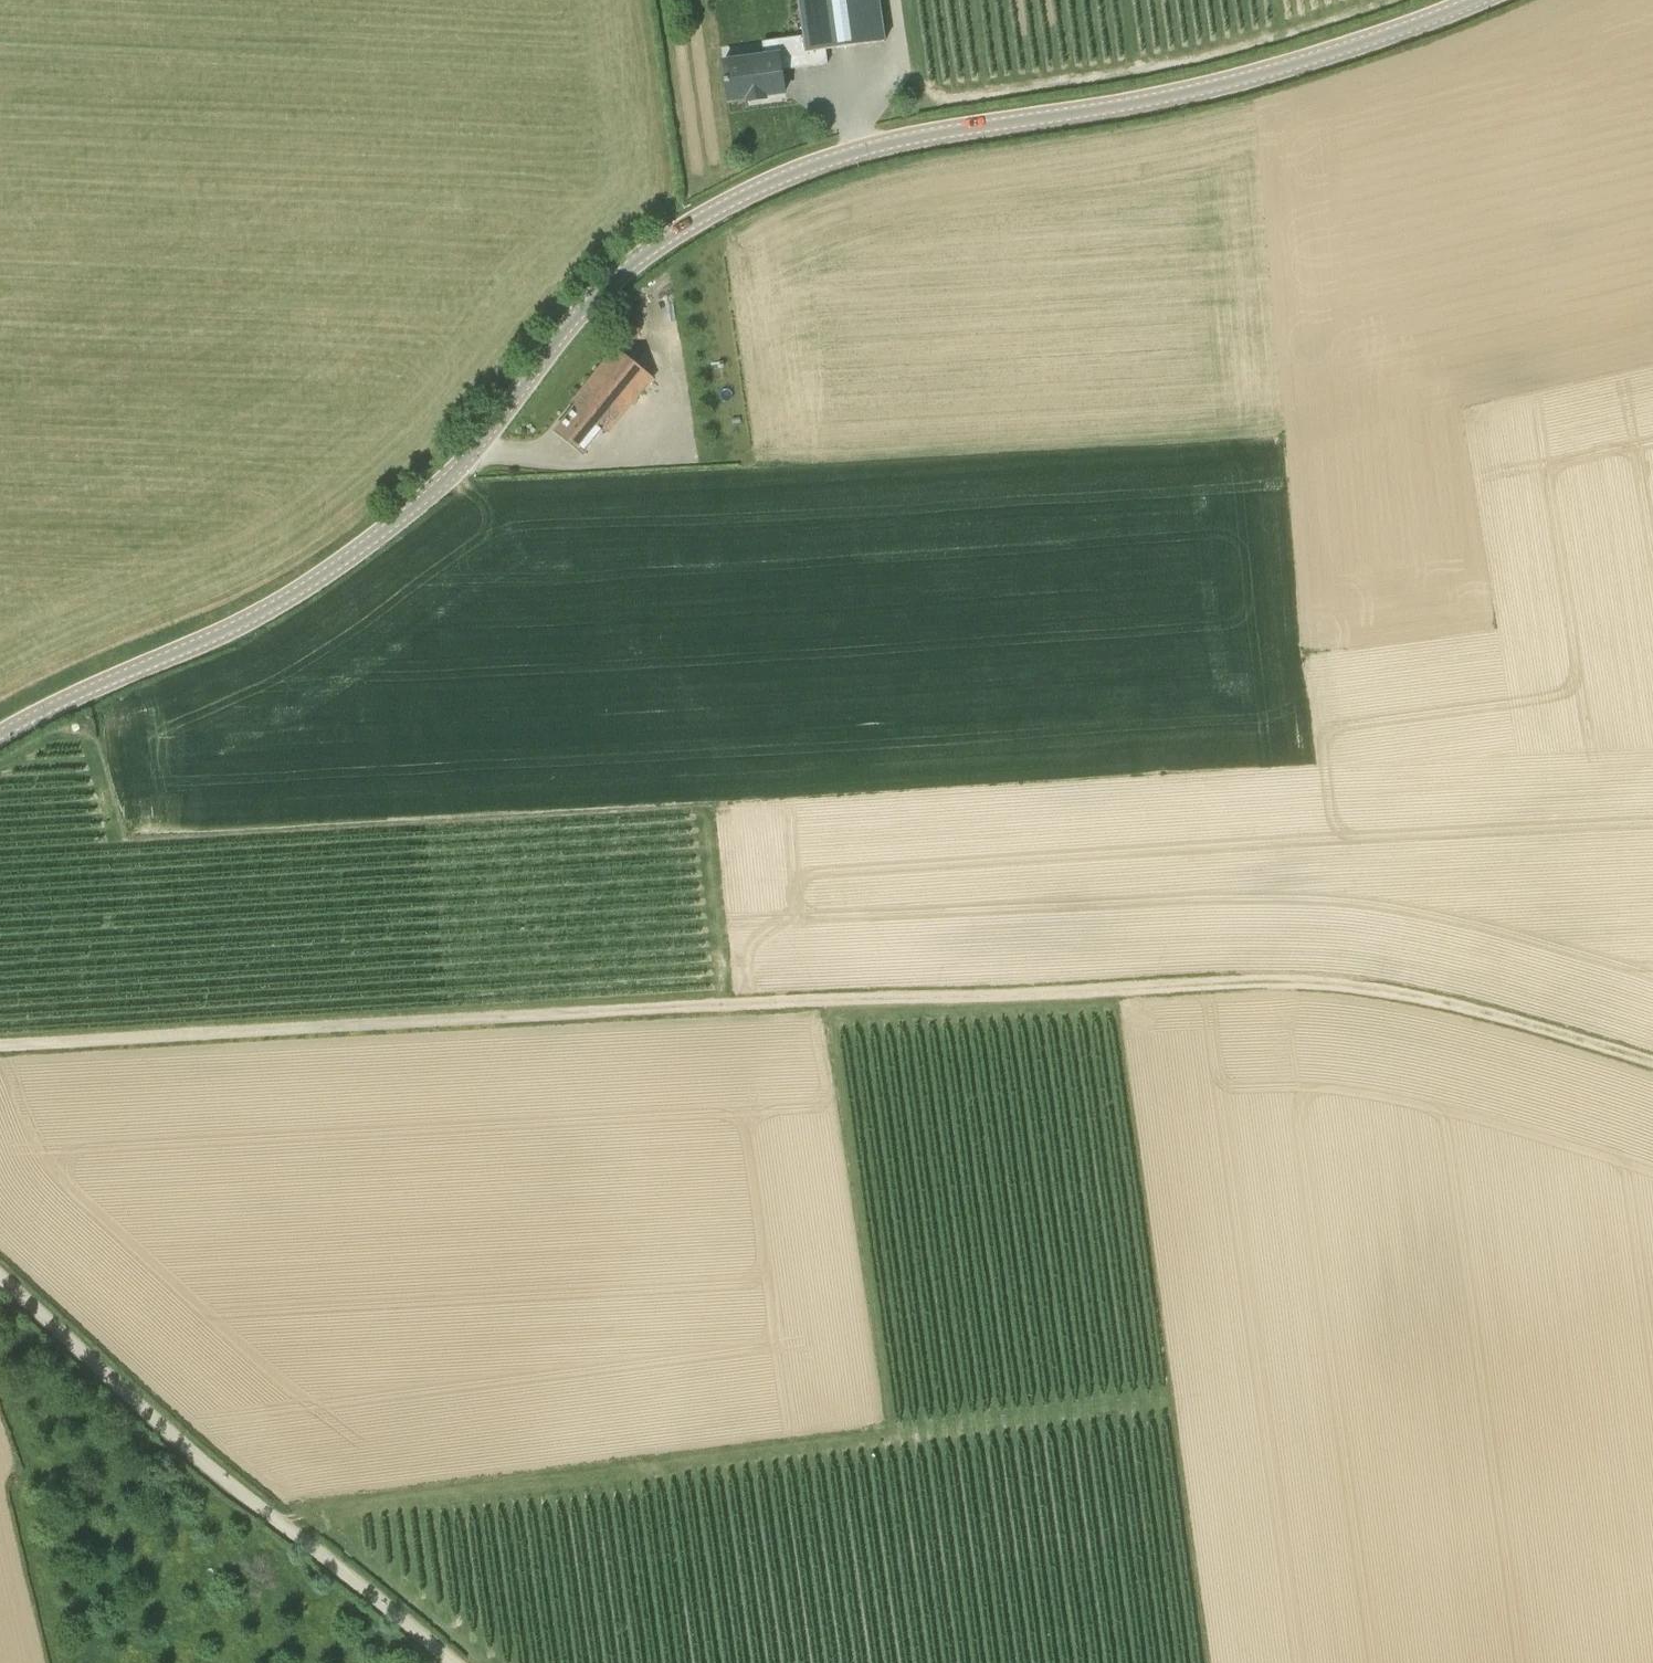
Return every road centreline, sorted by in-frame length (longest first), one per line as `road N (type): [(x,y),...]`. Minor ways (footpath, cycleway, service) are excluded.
road 1 (tertiary): [(0,733),(231,628),(330,567),(460,467),(552,344),(621,271),(756,187),(883,143),(1189,91),(1473,0)]
road 2 (track): [(0,1047),(1274,982),(1410,994),(1652,1063)]
road 3 (track): [(452,1662),(225,1480),(0,1277)]

